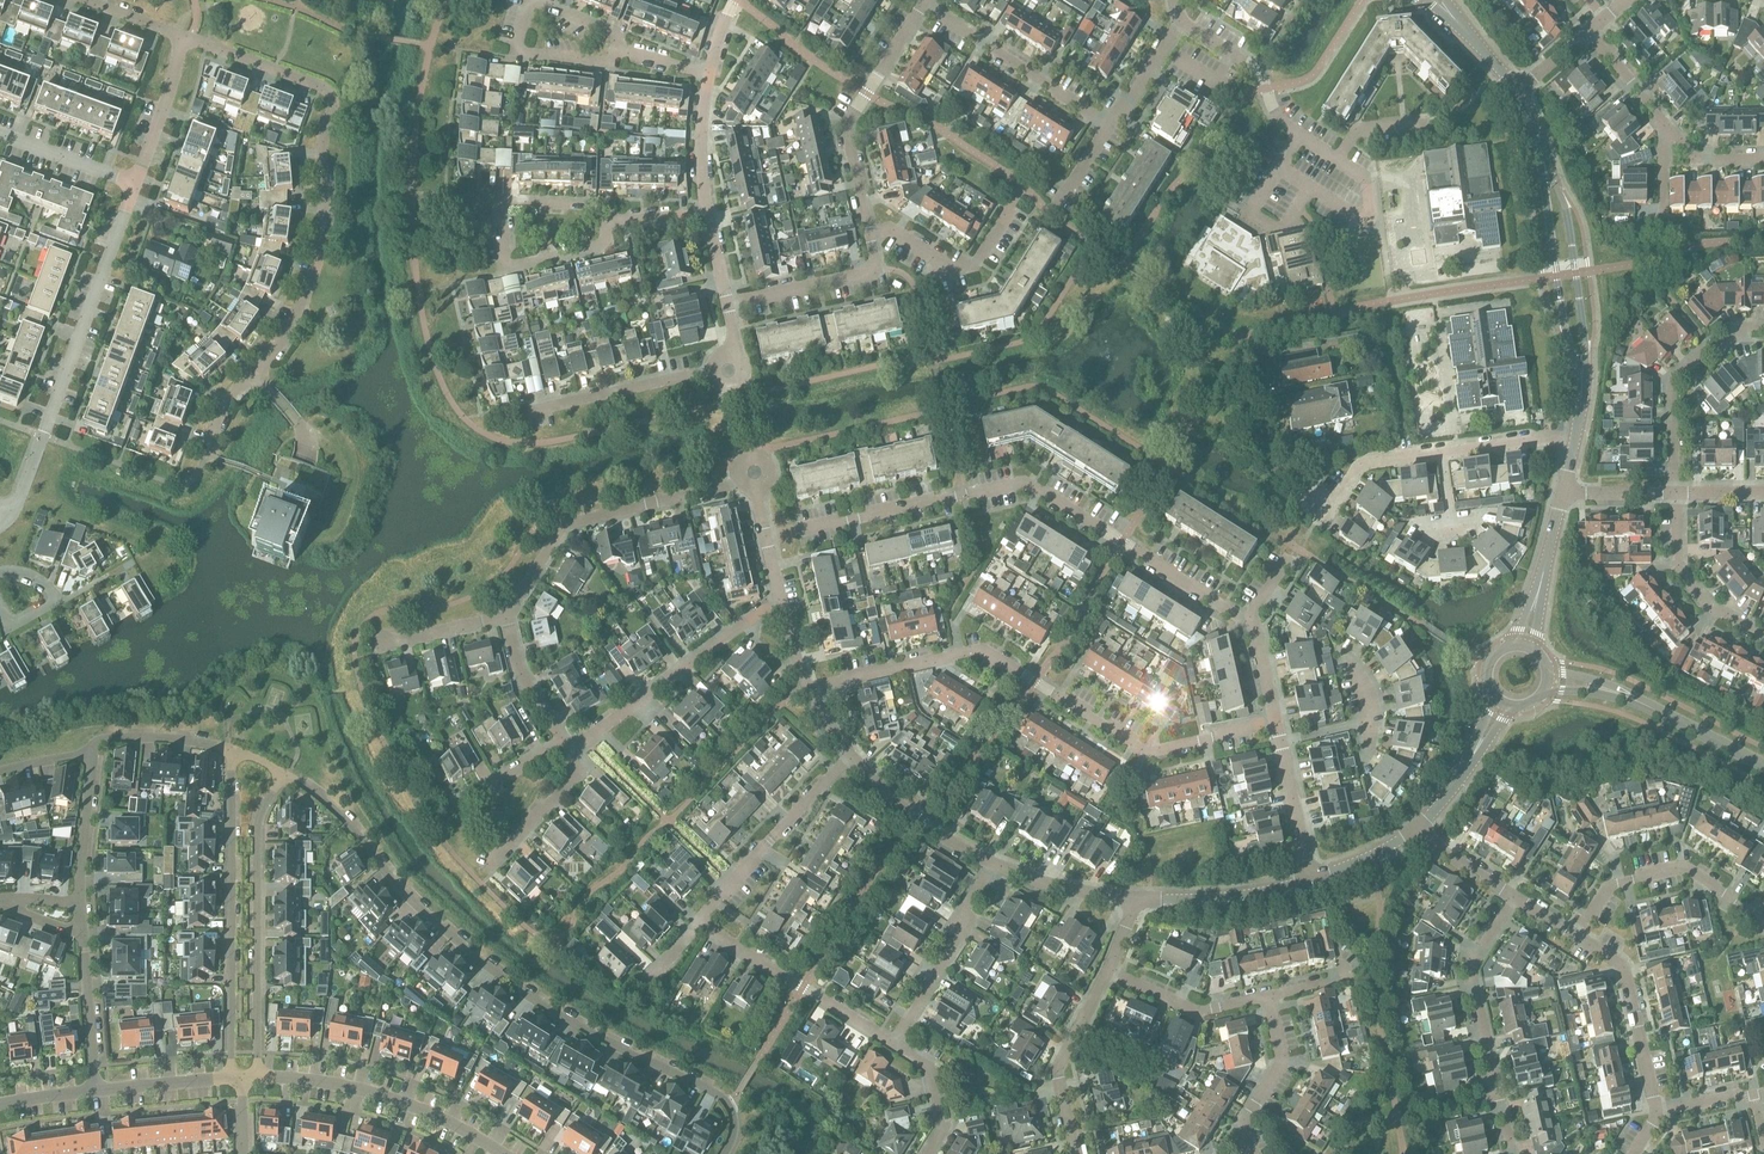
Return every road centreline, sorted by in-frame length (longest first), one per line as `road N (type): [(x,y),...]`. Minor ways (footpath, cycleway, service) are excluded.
road 1 (residential): [(731,1153),(739,1123),(727,1095),(517,982),(309,782),(286,772)]
road 2 (residential): [(1249,621),(1020,481),(765,537)]
road 3 (residential): [(1275,723),(1144,752),(982,649),(808,687)]
road 4 (residential): [(255,374),(294,319),(311,276),(325,198),(320,149),(331,102),(319,84),(181,37)]
road 5 (residential): [(12,512),(135,183)]
road 6 (residential): [(229,755),(232,1069),(243,1078)]
road 7 (residential): [(1430,120),(1357,129),(1339,159),(1282,121),(1254,69),(1182,23)]
road 8 (residential): [(286,772),(260,816),(258,1067),(243,1078)]
road 9 (residential): [(509,618),(567,524),(754,480)]
road 10 (tertiary): [(243,1078),(362,1087),(424,1109),(502,1153)]
road 11 (residential): [(1510,1153),(1470,970),(1515,897)]
road 12 (residential): [(571,750),(779,599)]
road 13 (residential): [(870,234),(847,122),(923,2)]
road 14 (residential): [(609,217),(587,195),(505,198),(508,235),(520,248),(602,227)]
road 15 (residential): [(617,51),(576,17),(523,9),(516,54),(609,62)]
road 16 (tertiary): [(1582,382),(1565,207),(1540,149)]
road 17 (tertiary): [(1540,149),(1564,323),(1582,382)]
road 18 (residential): [(1763,923),(1680,866),(1607,884),(1575,935)]
road 19 (tertiary): [(1763,767),(1629,696),(1548,679)]
road 20 (residential): [(697,923),(893,1044)]
road 21 (residential): [(852,755),(697,923)]
road 22 (residential): [(1678,494),(1673,374),(1731,330),(1763,324)]
road 23 (residential): [(923,2),(1108,124)]
road 24 (residential): [(893,1044),(960,937),(963,909),(991,861)]
road 25 (residential): [(1656,1112),(1624,972),(1575,935)]
road 26 (residential): [(101,1089),(80,894)]
road 27 (residential): [(1107,972),(1056,1070),(1076,1153)]
road 28 (residential): [(725,306),(860,276),(877,260),(870,234)]
road 29 (residential): [(870,234),(900,233),(963,268),(976,263),(1012,207)]
road 30 (residential): [(1763,637),(1715,610),(1681,561),(1678,494)]
road 31 (residential): [(852,755),(920,821),(991,861)]
road 32 (residential): [(1138,899),(1238,896),(1312,879)]
road 33 (residential): [(540,410),(710,372)]
road 34 (tertiary): [(1524,645),(1563,478)]
road 35 (residential): [(1268,996),(1200,1012),(1107,972)]
road 36 (residential): [(1252,1153),(1245,1123),(1282,1062),(1268,996)]
road 37 (residential): [(1414,832),(1450,791),(1501,702)]
road 38 (residential): [(490,868),(579,776),(571,750)]
road 39 (residential): [(80,894),(96,741)]
road 40 (residential): [(135,183),(181,37)]
road 41 (residential): [(991,861),(1138,899)]
road 42 (residential): [(135,183),(0,133)]
road 43 (tertiary): [(101,1089),(243,1078)]
road 44 (residential): [(707,216),(700,165),(707,75)]
road 45 (residential): [(1312,879),(1280,742)]
road 46 (residential): [(373,648),(509,618)]
road 47 (residential): [(1440,453),(1576,435)]
road 48 (residential): [(1321,506),(1369,464),(1440,453)]
road 49 (residential): [(229,755),(175,740),(96,741)]
road 50 (residential): [(926,1153),(941,1130),(929,1066),(893,1044)]
road 51 (residential): [(564,739),(523,672),(509,618)]
road 52 (residential): [(1590,32),(1675,125)]
road 53 (residential): [(1108,124),(1182,23)]
road 54 (residential): [(458,802),(564,739)]
road 55 (residential): [(1515,897),(1414,832)]

